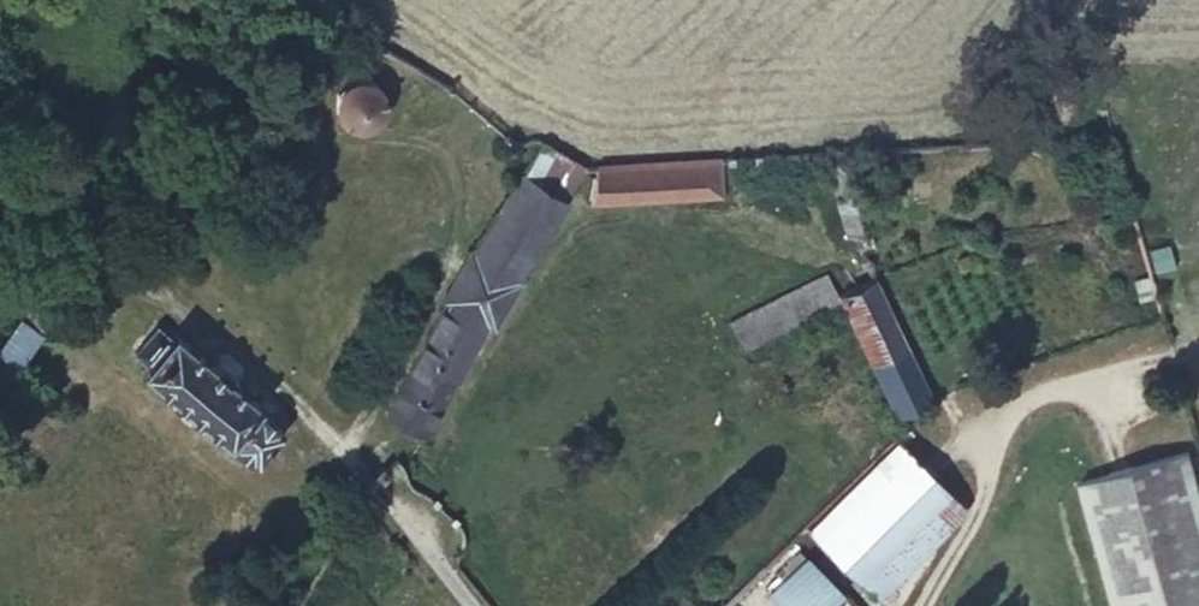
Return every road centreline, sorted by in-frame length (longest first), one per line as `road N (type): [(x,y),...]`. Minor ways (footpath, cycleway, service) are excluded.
road 1 (unclassified): [(474,605),(374,482)]

